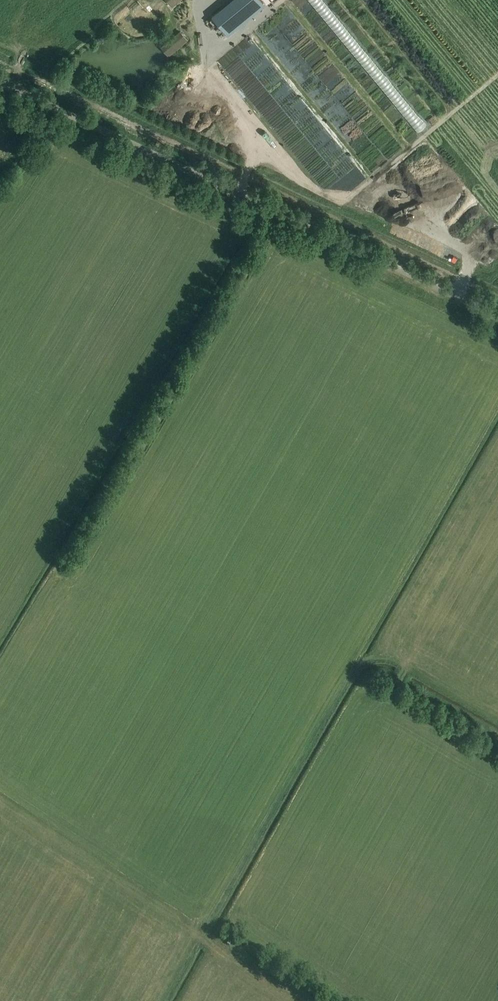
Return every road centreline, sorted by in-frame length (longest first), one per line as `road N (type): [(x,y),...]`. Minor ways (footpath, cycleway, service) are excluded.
road 1 (unclassified): [(497,316),(0,82)]

